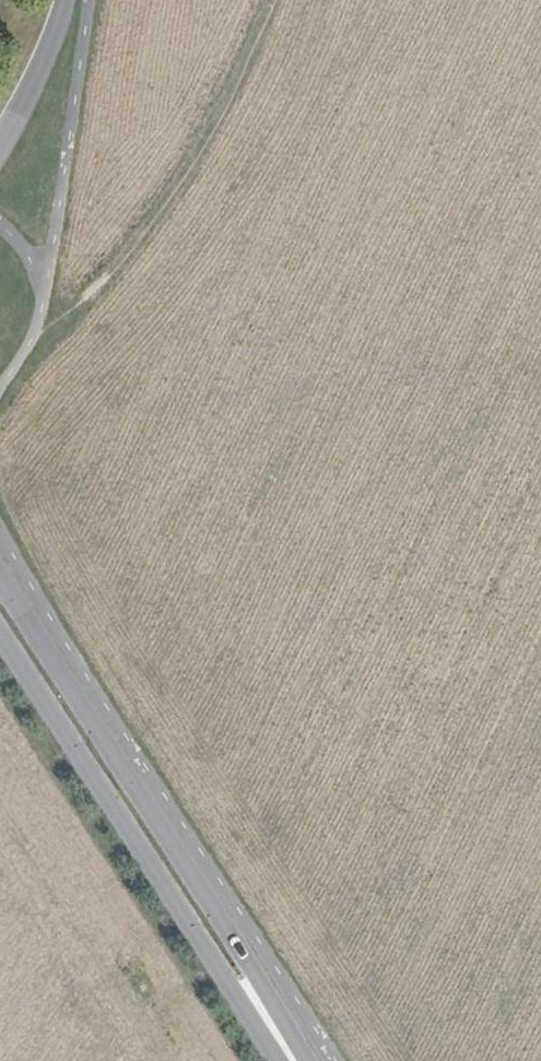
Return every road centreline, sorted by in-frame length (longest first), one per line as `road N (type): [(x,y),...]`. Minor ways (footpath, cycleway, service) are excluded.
road 1 (tertiary): [(276,1031),(253,969),(0,576)]
road 2 (tertiary): [(0,633),(229,985),(276,1031)]
road 3 (track): [(271,0),(209,142),(101,282),(38,326)]
road 4 (tertiary): [(0,128),(40,70),(68,0)]

